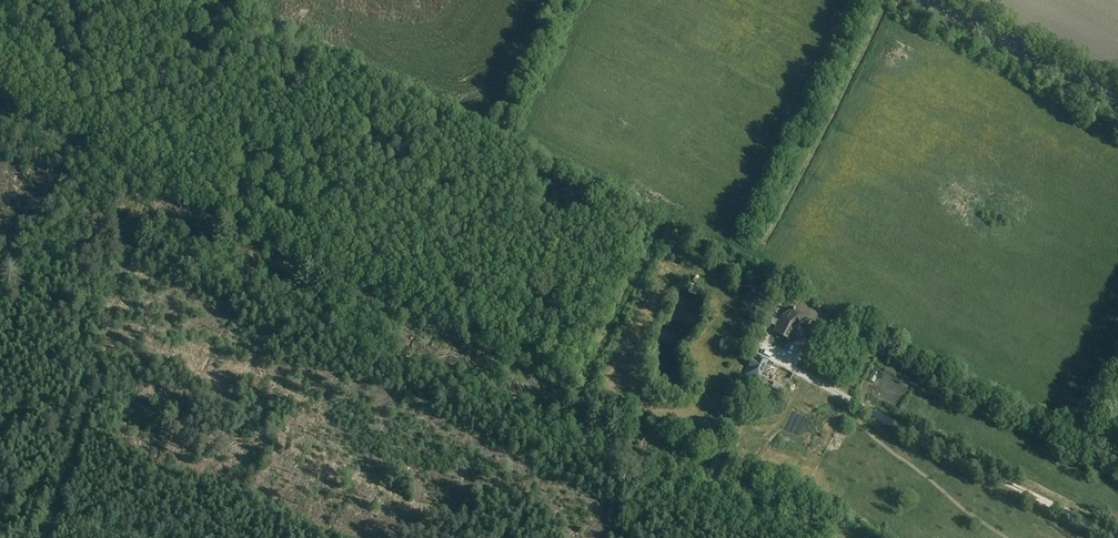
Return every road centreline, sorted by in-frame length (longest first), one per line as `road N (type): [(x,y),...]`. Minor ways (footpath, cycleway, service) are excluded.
road 1 (track): [(673,449),(150,183)]
road 2 (tertiary): [(1117,97),(928,0)]
road 3 (track): [(840,537),(673,449)]
road 4 (track): [(73,144),(77,121),(39,0)]

